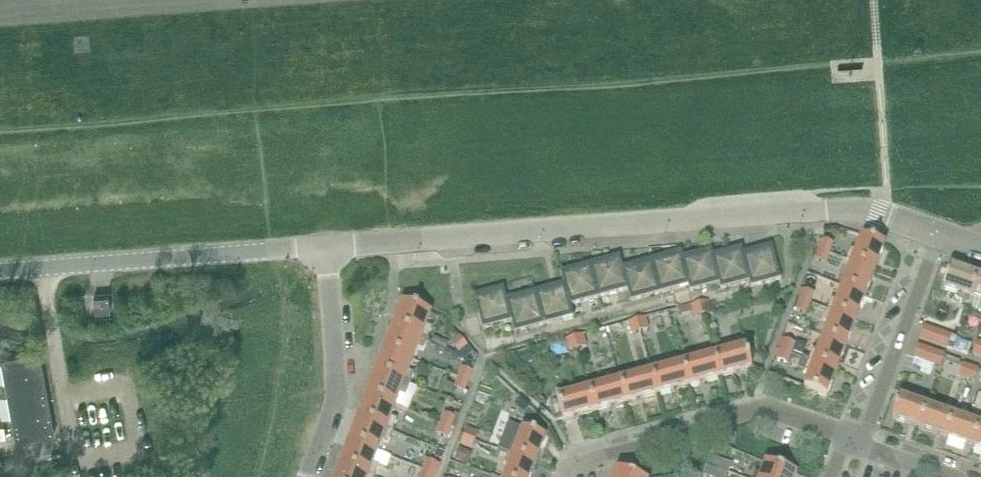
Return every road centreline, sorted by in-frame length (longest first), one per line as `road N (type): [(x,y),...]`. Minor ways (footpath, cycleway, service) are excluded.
road 1 (residential): [(939,236),(848,208),(329,246)]
road 2 (unclassified): [(0,271),(329,246)]
road 3 (residential): [(844,437),(770,410),(573,464),(560,476)]
road 4 (residential): [(307,476),(338,396),(329,246)]
road 5 (residential): [(939,236),(860,442)]

